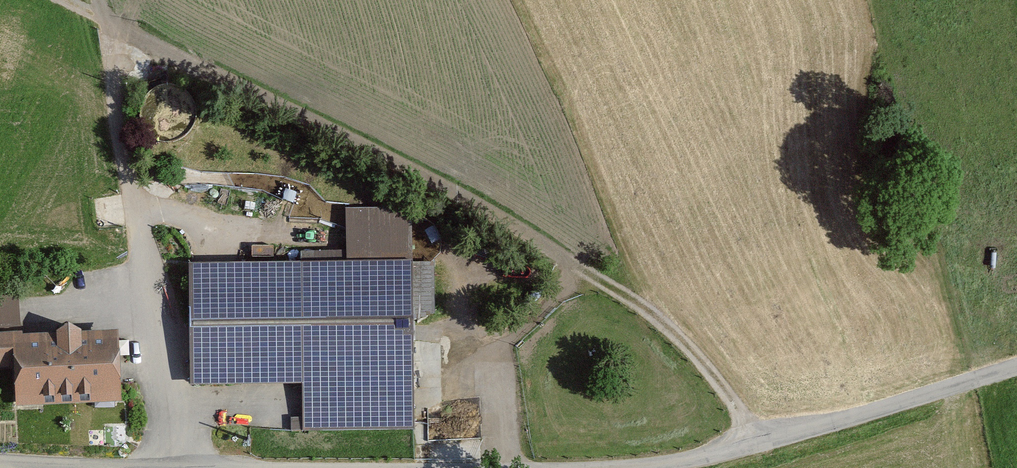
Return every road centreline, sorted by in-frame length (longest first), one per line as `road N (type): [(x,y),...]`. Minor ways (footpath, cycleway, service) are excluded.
road 1 (track): [(754,445),(688,344),(614,286),(418,173),(100,17),(95,0)]
road 2 (residential): [(1016,366),(754,445),(606,467)]
road 3 (residential): [(165,467),(0,460)]
road 4 (track): [(585,269),(492,350)]

